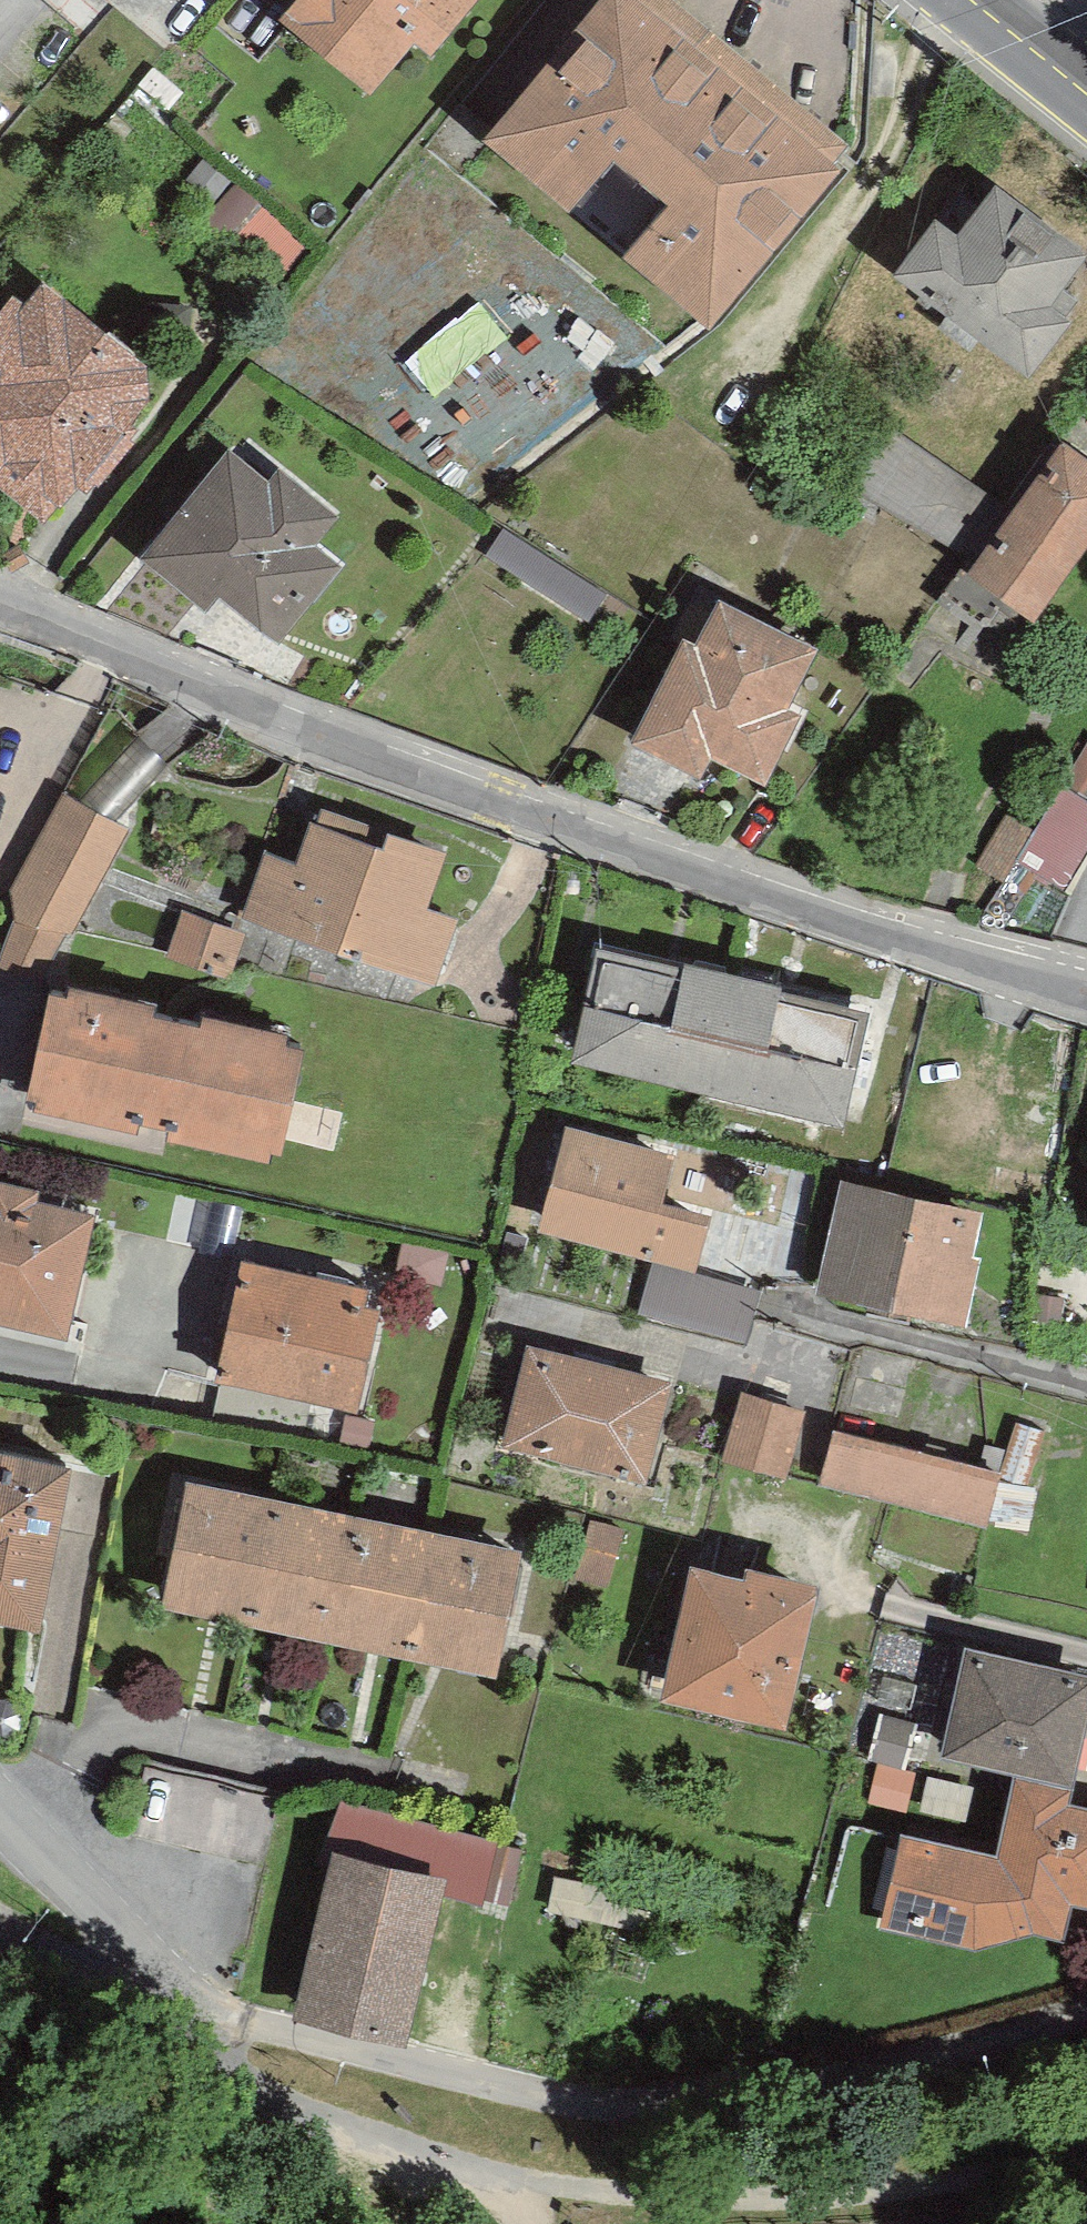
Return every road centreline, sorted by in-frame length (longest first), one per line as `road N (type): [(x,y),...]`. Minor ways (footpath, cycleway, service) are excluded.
road 1 (residential): [(0,600),(380,756),(1086,990)]
road 2 (residential): [(1086,2003),(927,2068),(827,2091),(644,2107),(556,2100),(275,2036),(204,2011)]
road 3 (residential): [(1086,1387),(783,1309)]
road 4 (residential): [(204,2011),(0,1801)]

